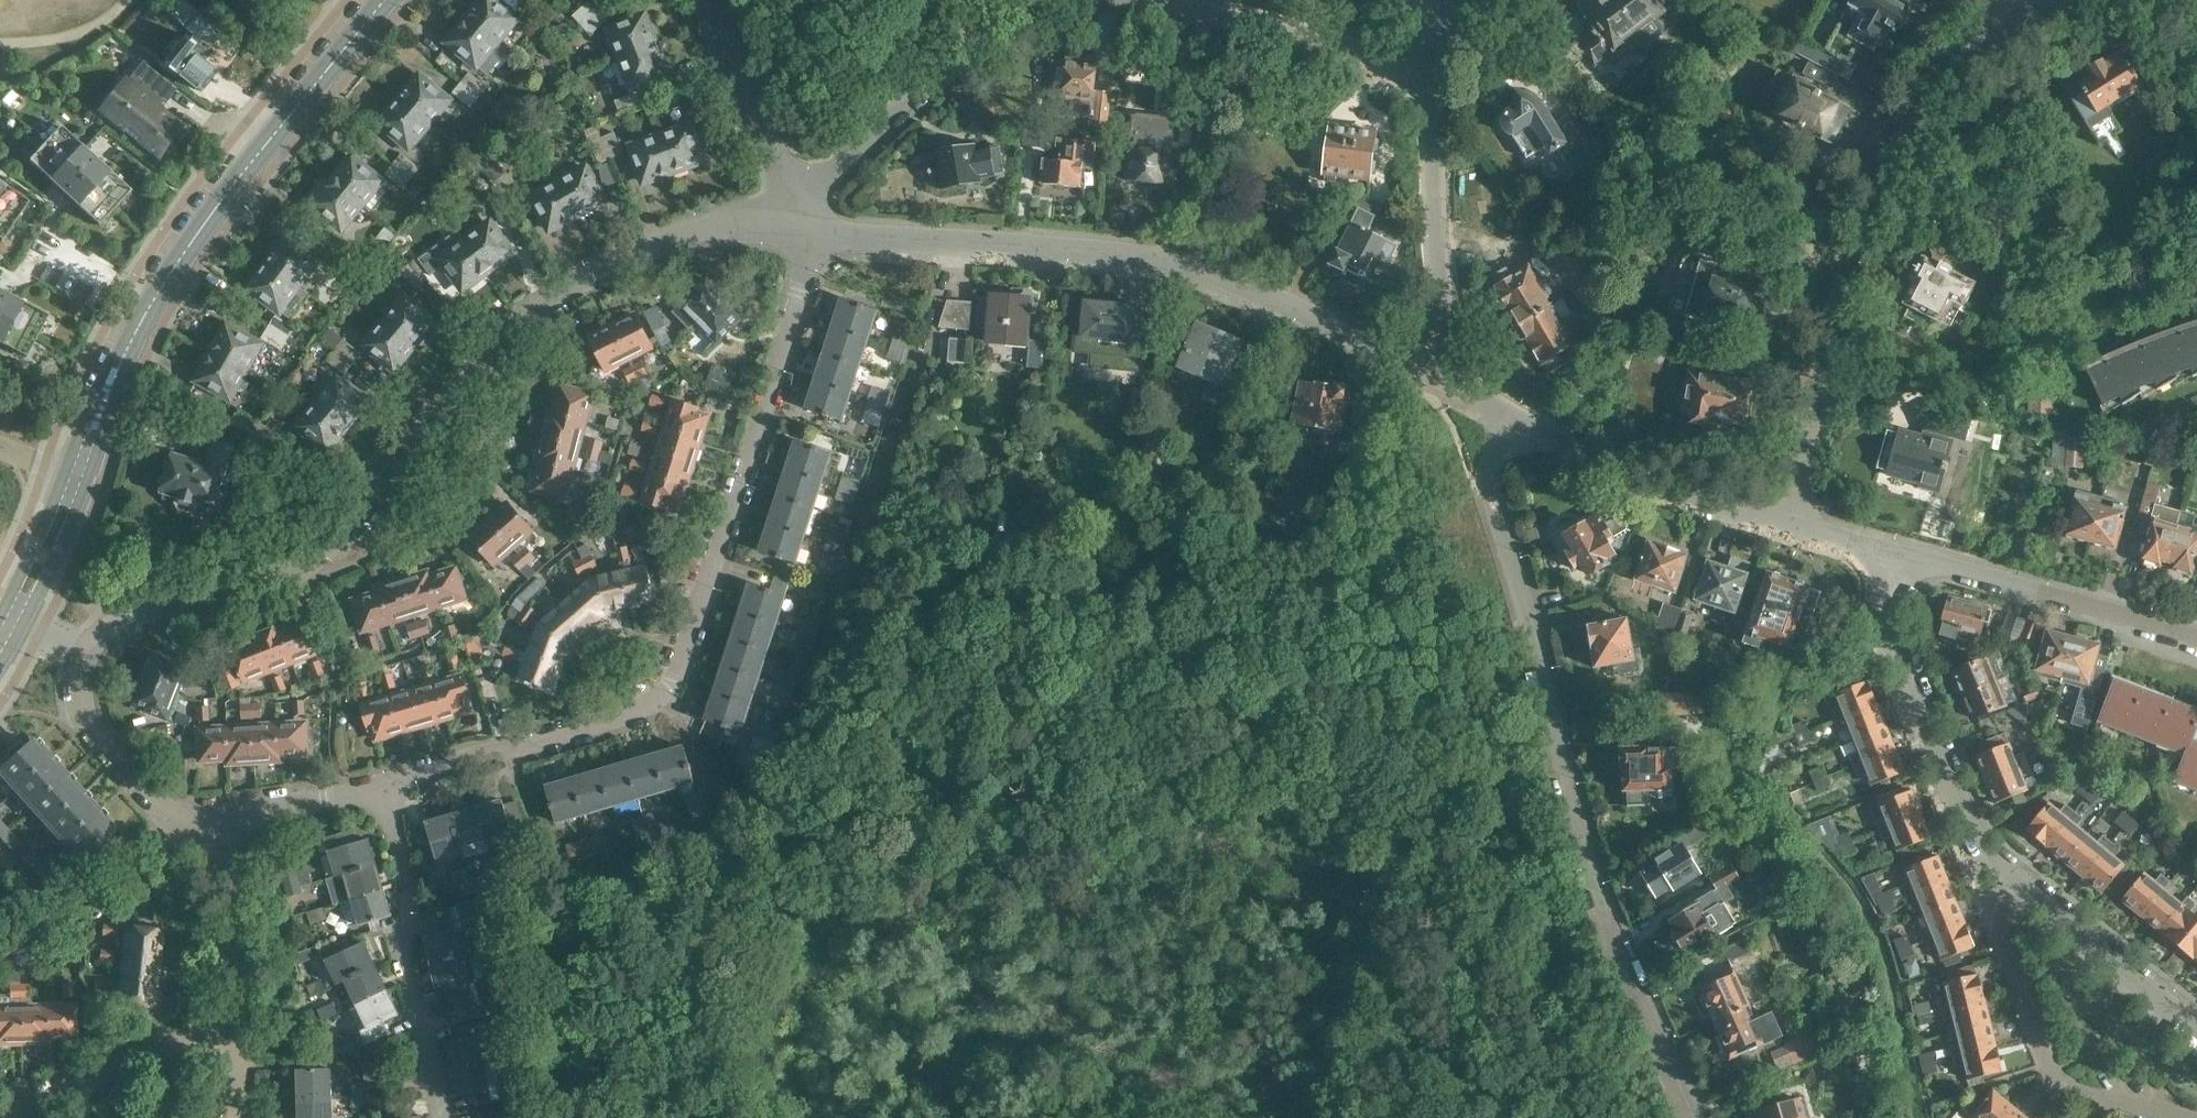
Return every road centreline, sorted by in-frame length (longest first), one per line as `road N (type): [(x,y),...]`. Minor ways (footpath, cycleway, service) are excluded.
road 1 (residential): [(86,649),(102,631),(147,608),(296,573),(318,559),(484,357),(537,311),(631,257),(797,198)]
road 2 (residential): [(385,790),(647,709),(674,683),(802,295),(810,234)]
road 3 (residential): [(1691,1117),(1602,888),(1531,625),(1483,491),(1487,457),(1514,415)]
road 4 (residential): [(1444,378),(1216,276),(1128,256),(810,234)]
road 5 (residential): [(2035,8),(1977,46),(1924,106),(1858,215),(1813,386),(1798,523)]
road 6 (tertiary): [(385,0),(214,211),(120,361)]
road 7 (residential): [(1892,554),(1884,601),(1919,708),(1964,821),(2016,870)]
road 8 (residential): [(2177,1117),(2067,1088),(2040,1052),(1994,925),(2016,870)]
road 9 (residential): [(441,1117),(404,949),(410,878),(385,790)]
road 10 (residential): [(797,198),(990,24),(1049,0)]
road 11 (residential): [(2196,640),(1892,554)]
road 12 (residential): [(1125,0),(1241,21),(1421,74)]
road 13 (residential): [(1444,378),(1421,74)]
road 14 (residential): [(1798,523),(1608,461),(1514,415)]
road 15 (residential): [(221,822),(182,820),(156,806),(90,731),(76,672),(86,649)]
road 16 (residential): [(2016,870),(2196,1030)]
road 17 (residential): [(12,1117),(112,1060),(168,1038),(214,1031)]
road 18 (residential): [(797,198),(708,0)]
road 19 (residential): [(214,1031),(221,822)]
road 20 (residential): [(221,822),(385,790)]
road 21 (tertiary): [(24,621),(86,482)]
road 22 (tertiary): [(63,477),(3,611)]
road 23 (tertiary): [(120,361),(78,428),(63,477)]
road 24 (tertiary): [(86,482),(120,361)]

